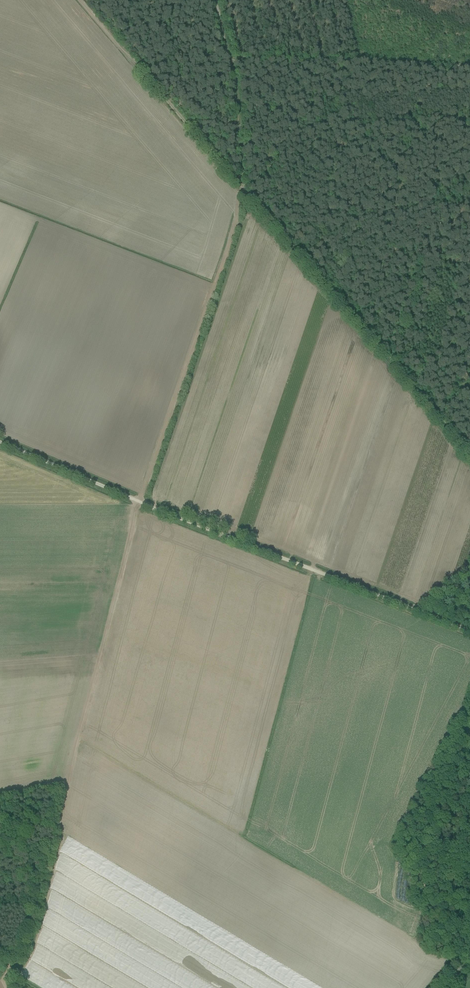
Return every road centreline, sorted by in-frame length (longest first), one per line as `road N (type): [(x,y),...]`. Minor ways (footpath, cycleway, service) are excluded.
road 1 (track): [(6,978),(48,862),(135,509),(231,244),(242,187)]
road 2 (unclassified): [(469,631),(0,442)]
road 3 (track): [(436,412),(242,187)]
road 4 (track): [(469,689),(395,846),(423,875),(434,901),(469,919)]
road 5 (track): [(242,187),(242,104),(231,54)]

